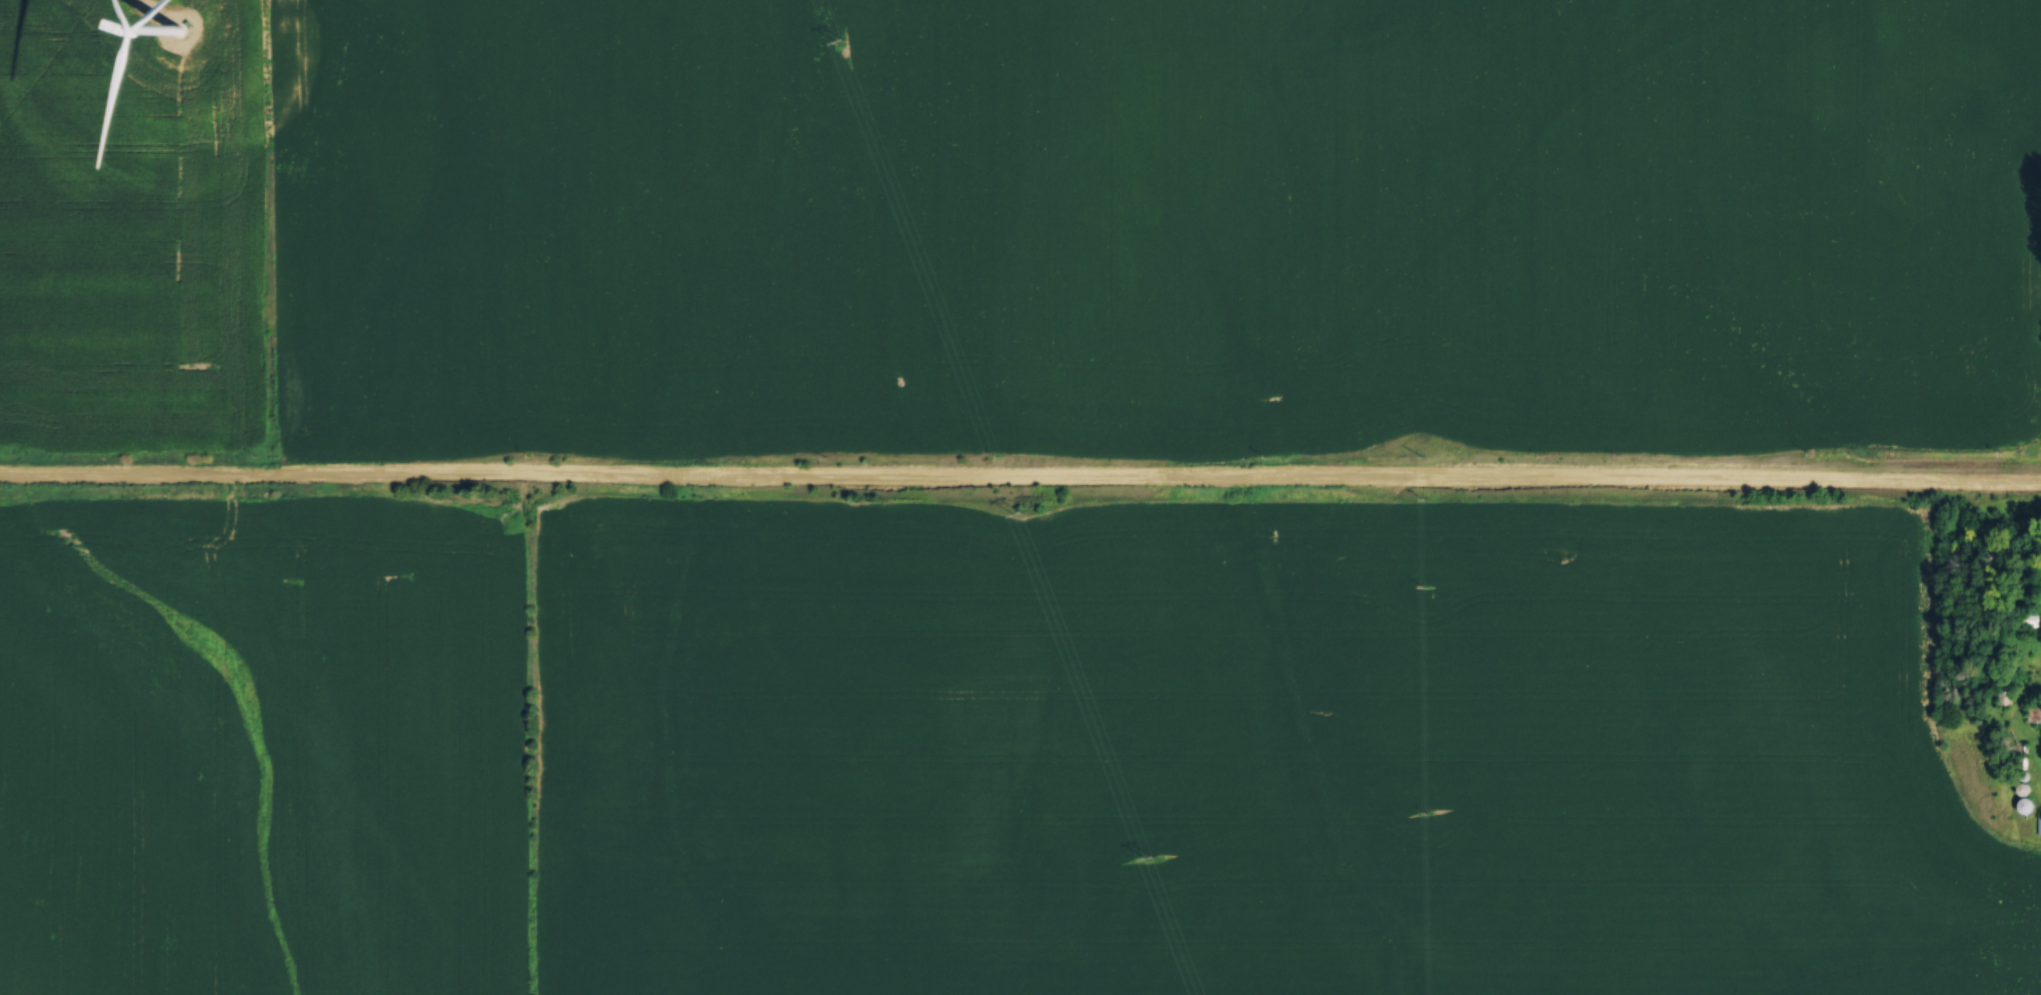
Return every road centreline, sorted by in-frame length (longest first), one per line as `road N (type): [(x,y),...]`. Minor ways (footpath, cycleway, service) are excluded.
road 1 (residential): [(2040,483),(0,478)]

